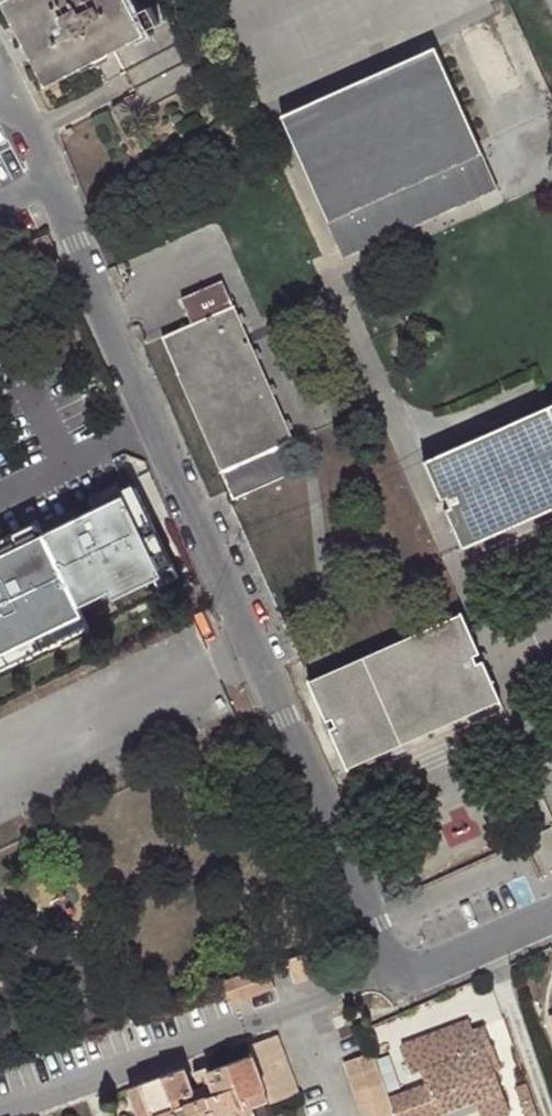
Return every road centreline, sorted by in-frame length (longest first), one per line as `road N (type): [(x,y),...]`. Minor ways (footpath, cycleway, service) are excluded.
road 1 (residential): [(44,185),(401,971)]
road 2 (residential): [(0,1112),(401,971)]
road 3 (residential): [(401,971),(434,974),(551,920)]

